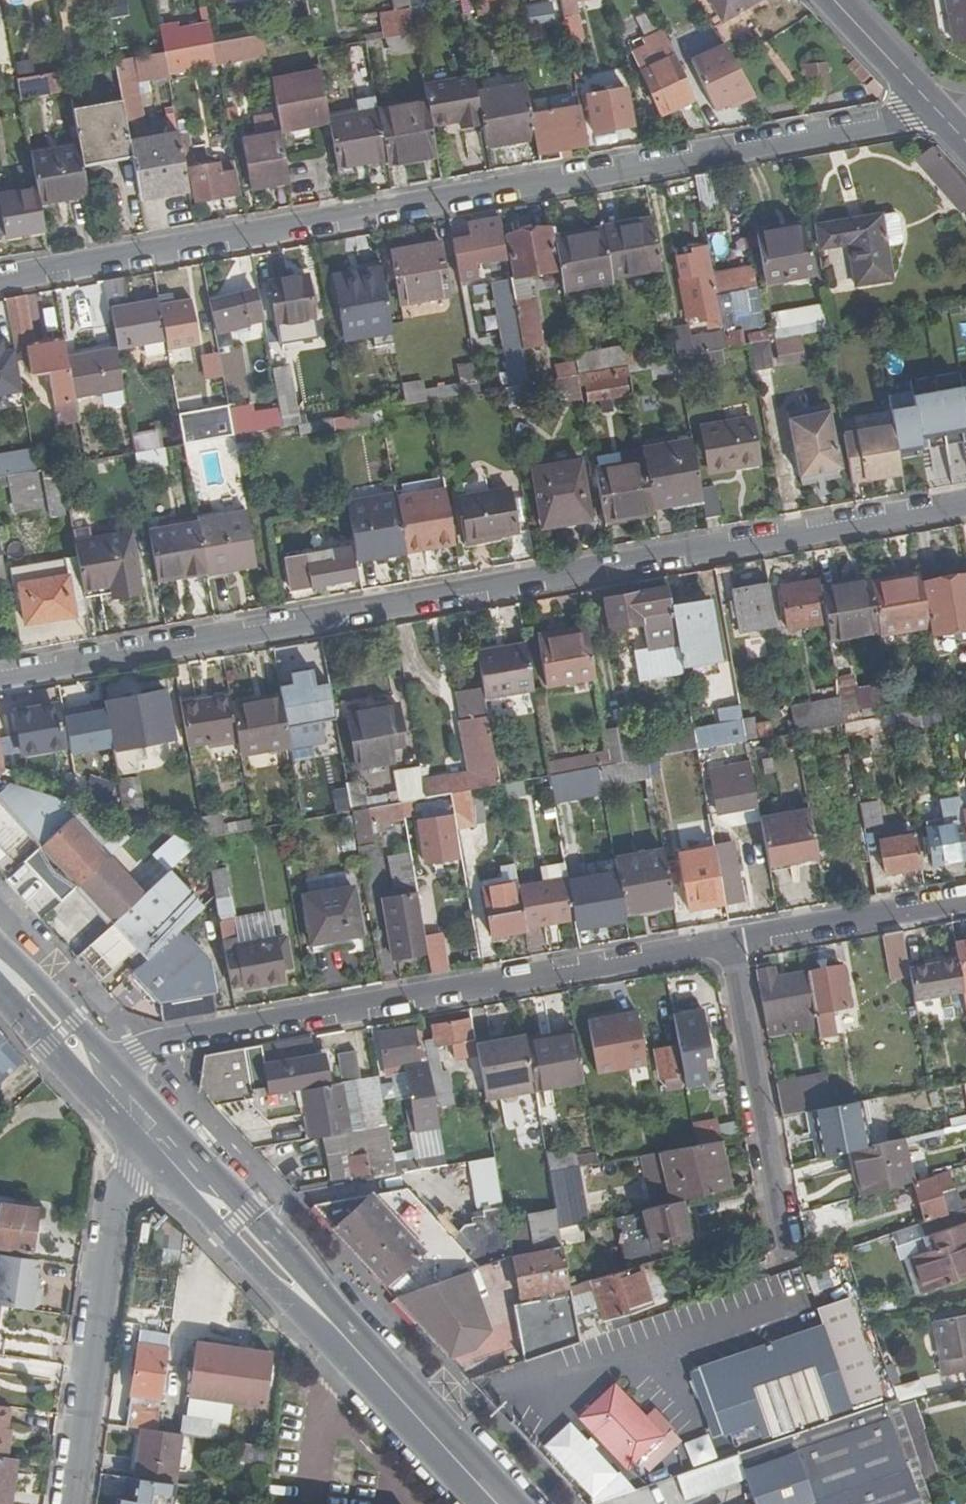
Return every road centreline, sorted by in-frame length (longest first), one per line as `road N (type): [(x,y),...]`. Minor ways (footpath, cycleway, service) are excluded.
road 1 (residential): [(0,681),(965,506)]
road 2 (residential): [(941,114),(0,283)]
road 3 (residential): [(731,944),(168,1041),(139,1054),(107,1085)]
road 4 (primary): [(143,1123),(498,1503)]
road 5 (residential): [(143,1123),(119,1194),(74,1503)]
road 6 (residential): [(731,944),(791,1264)]
road 7 (residential): [(965,903),(731,944)]
road 8 (primary): [(0,966),(107,1085)]
road 9 (residential): [(835,0),(941,114)]

